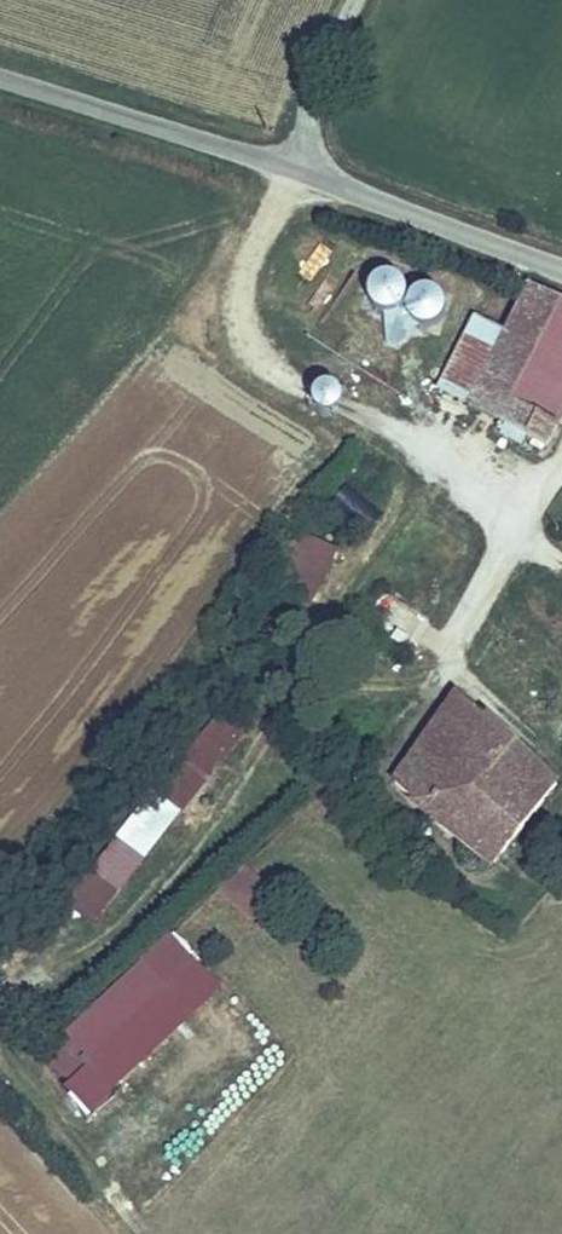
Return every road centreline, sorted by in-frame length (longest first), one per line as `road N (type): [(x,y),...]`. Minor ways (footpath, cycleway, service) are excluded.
road 1 (unclassified): [(0,77),(294,169),(561,268)]
road 2 (track): [(294,169),(310,105),(358,0)]

